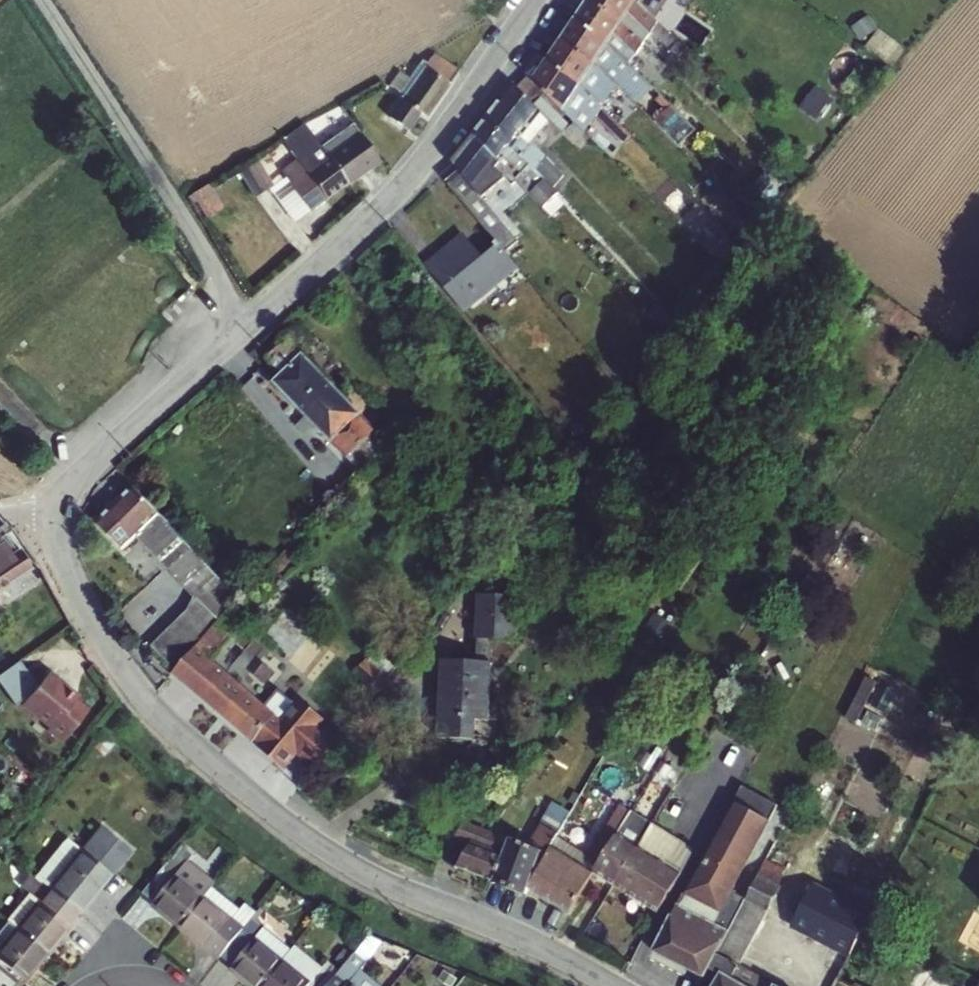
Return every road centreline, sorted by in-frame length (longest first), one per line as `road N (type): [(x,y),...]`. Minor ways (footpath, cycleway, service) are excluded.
road 1 (residential): [(38,502),(118,661),(188,742),(363,872),(612,985)]
road 2 (residential): [(536,0),(420,162),(254,325),(38,502)]
road 3 (track): [(254,325),(37,0)]

